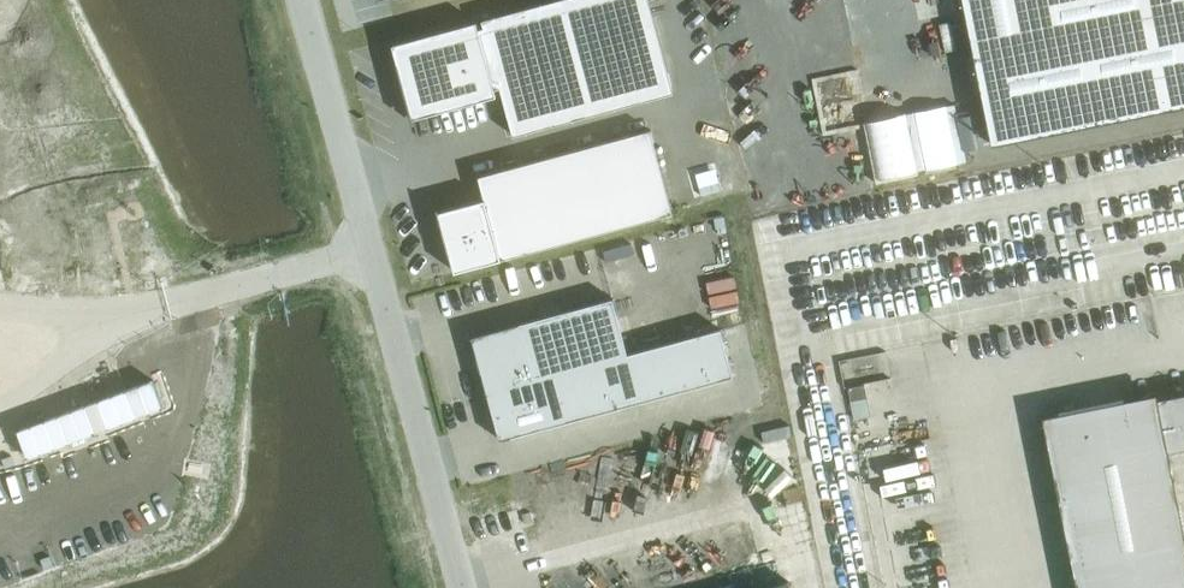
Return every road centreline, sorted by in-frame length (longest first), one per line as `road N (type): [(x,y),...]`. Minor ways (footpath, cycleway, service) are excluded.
road 1 (unclassified): [(459,587),(371,250)]
road 2 (unclassified): [(371,250),(303,0)]
road 3 (unclassified): [(371,250),(135,312)]
road 4 (unclassified): [(135,312),(0,305)]

